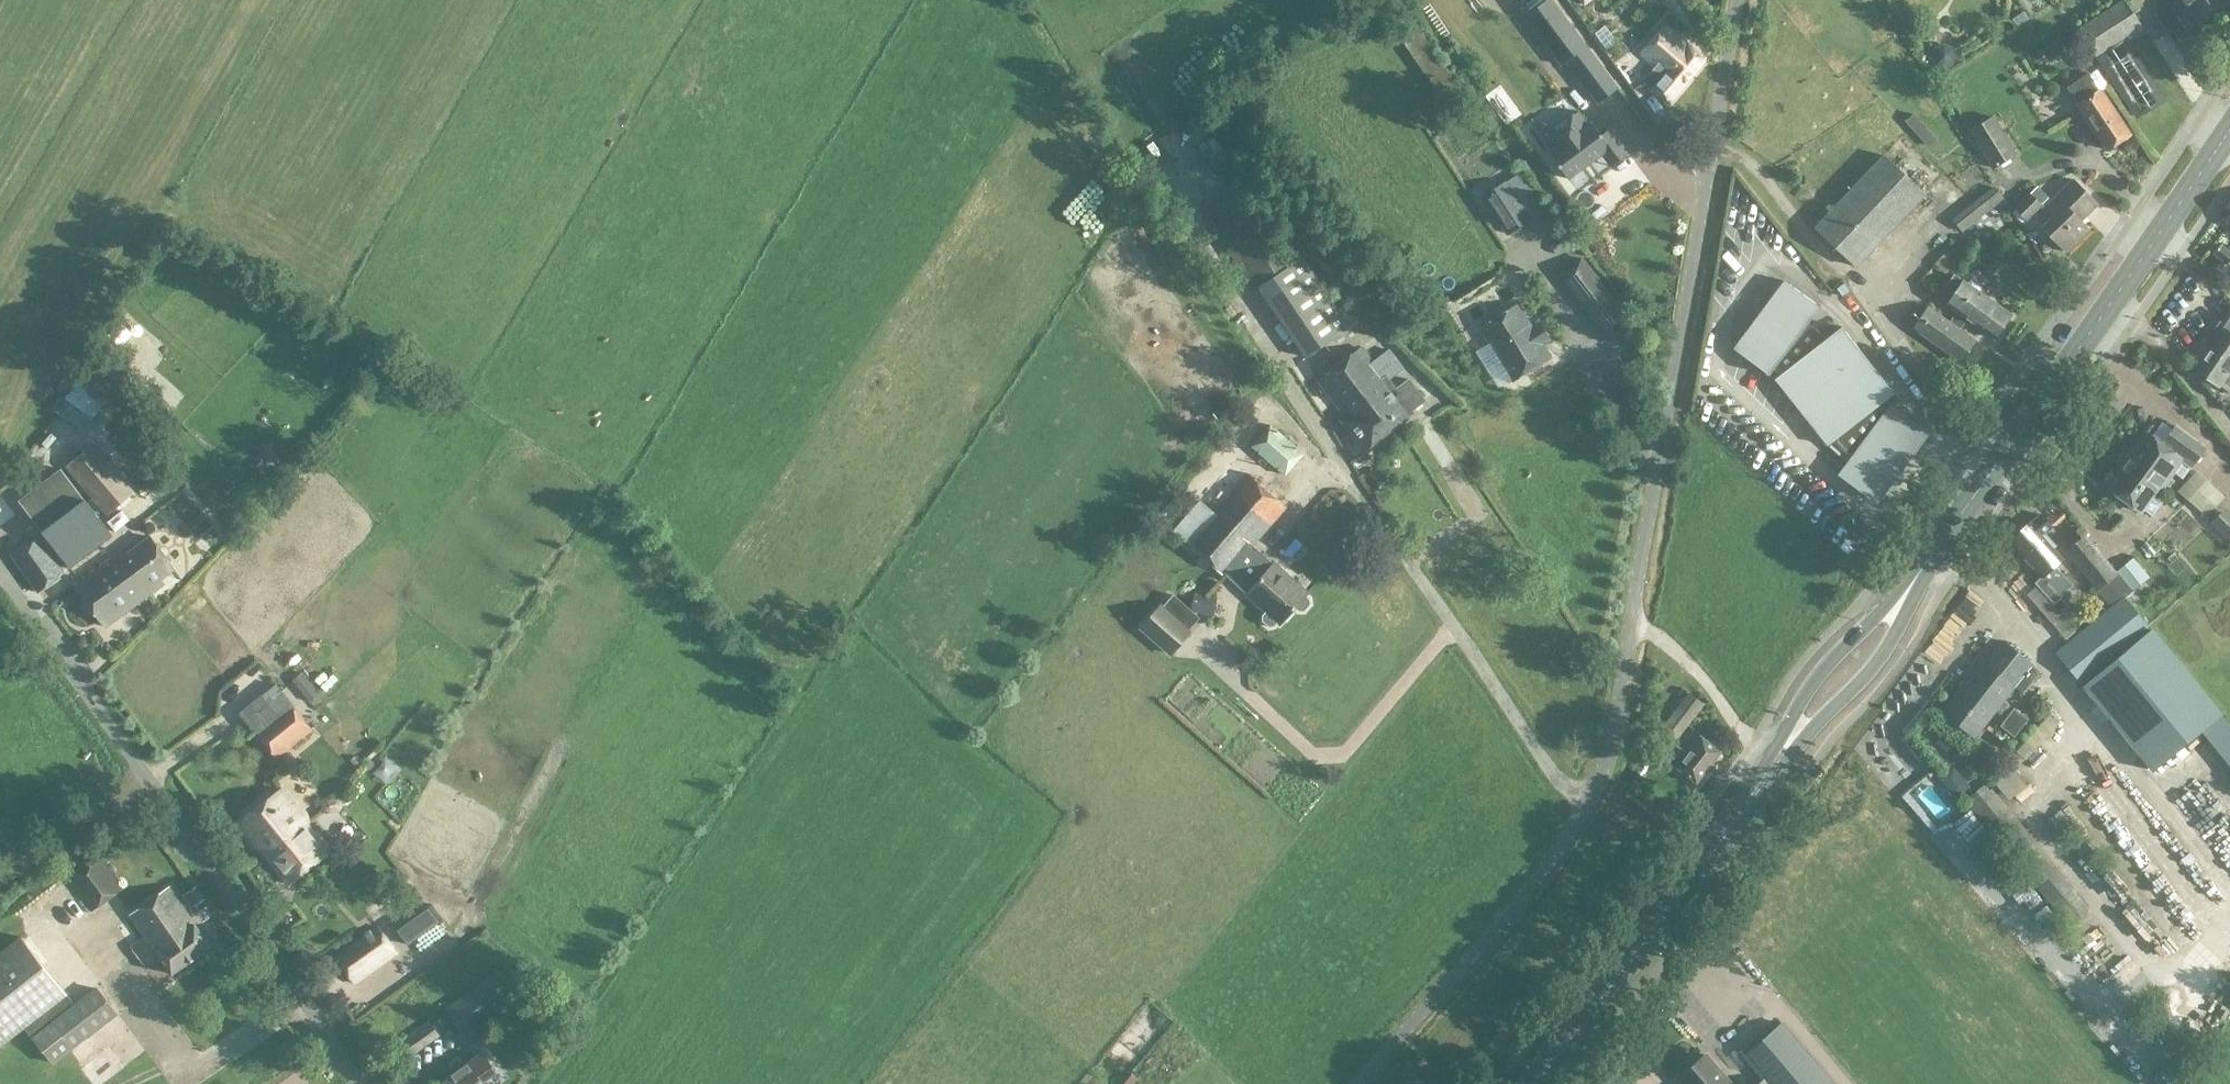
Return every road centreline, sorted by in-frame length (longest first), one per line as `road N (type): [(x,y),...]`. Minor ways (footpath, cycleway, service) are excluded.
road 1 (unclassified): [(1359,1083),(1562,845),(1606,762),(1738,0)]
road 2 (unclassified): [(361,1083),(0,569)]
road 3 (primary): [(1910,585),(2229,130)]
road 4 (primary): [(1531,1083),(1773,766)]
road 5 (primary): [(1773,766),(1872,672),(1900,629),(1910,585)]
road 6 (primary): [(1910,585),(1819,672),(1789,720),(1773,766)]
road 7 (track): [(1631,624),(1688,661),(1737,725)]

